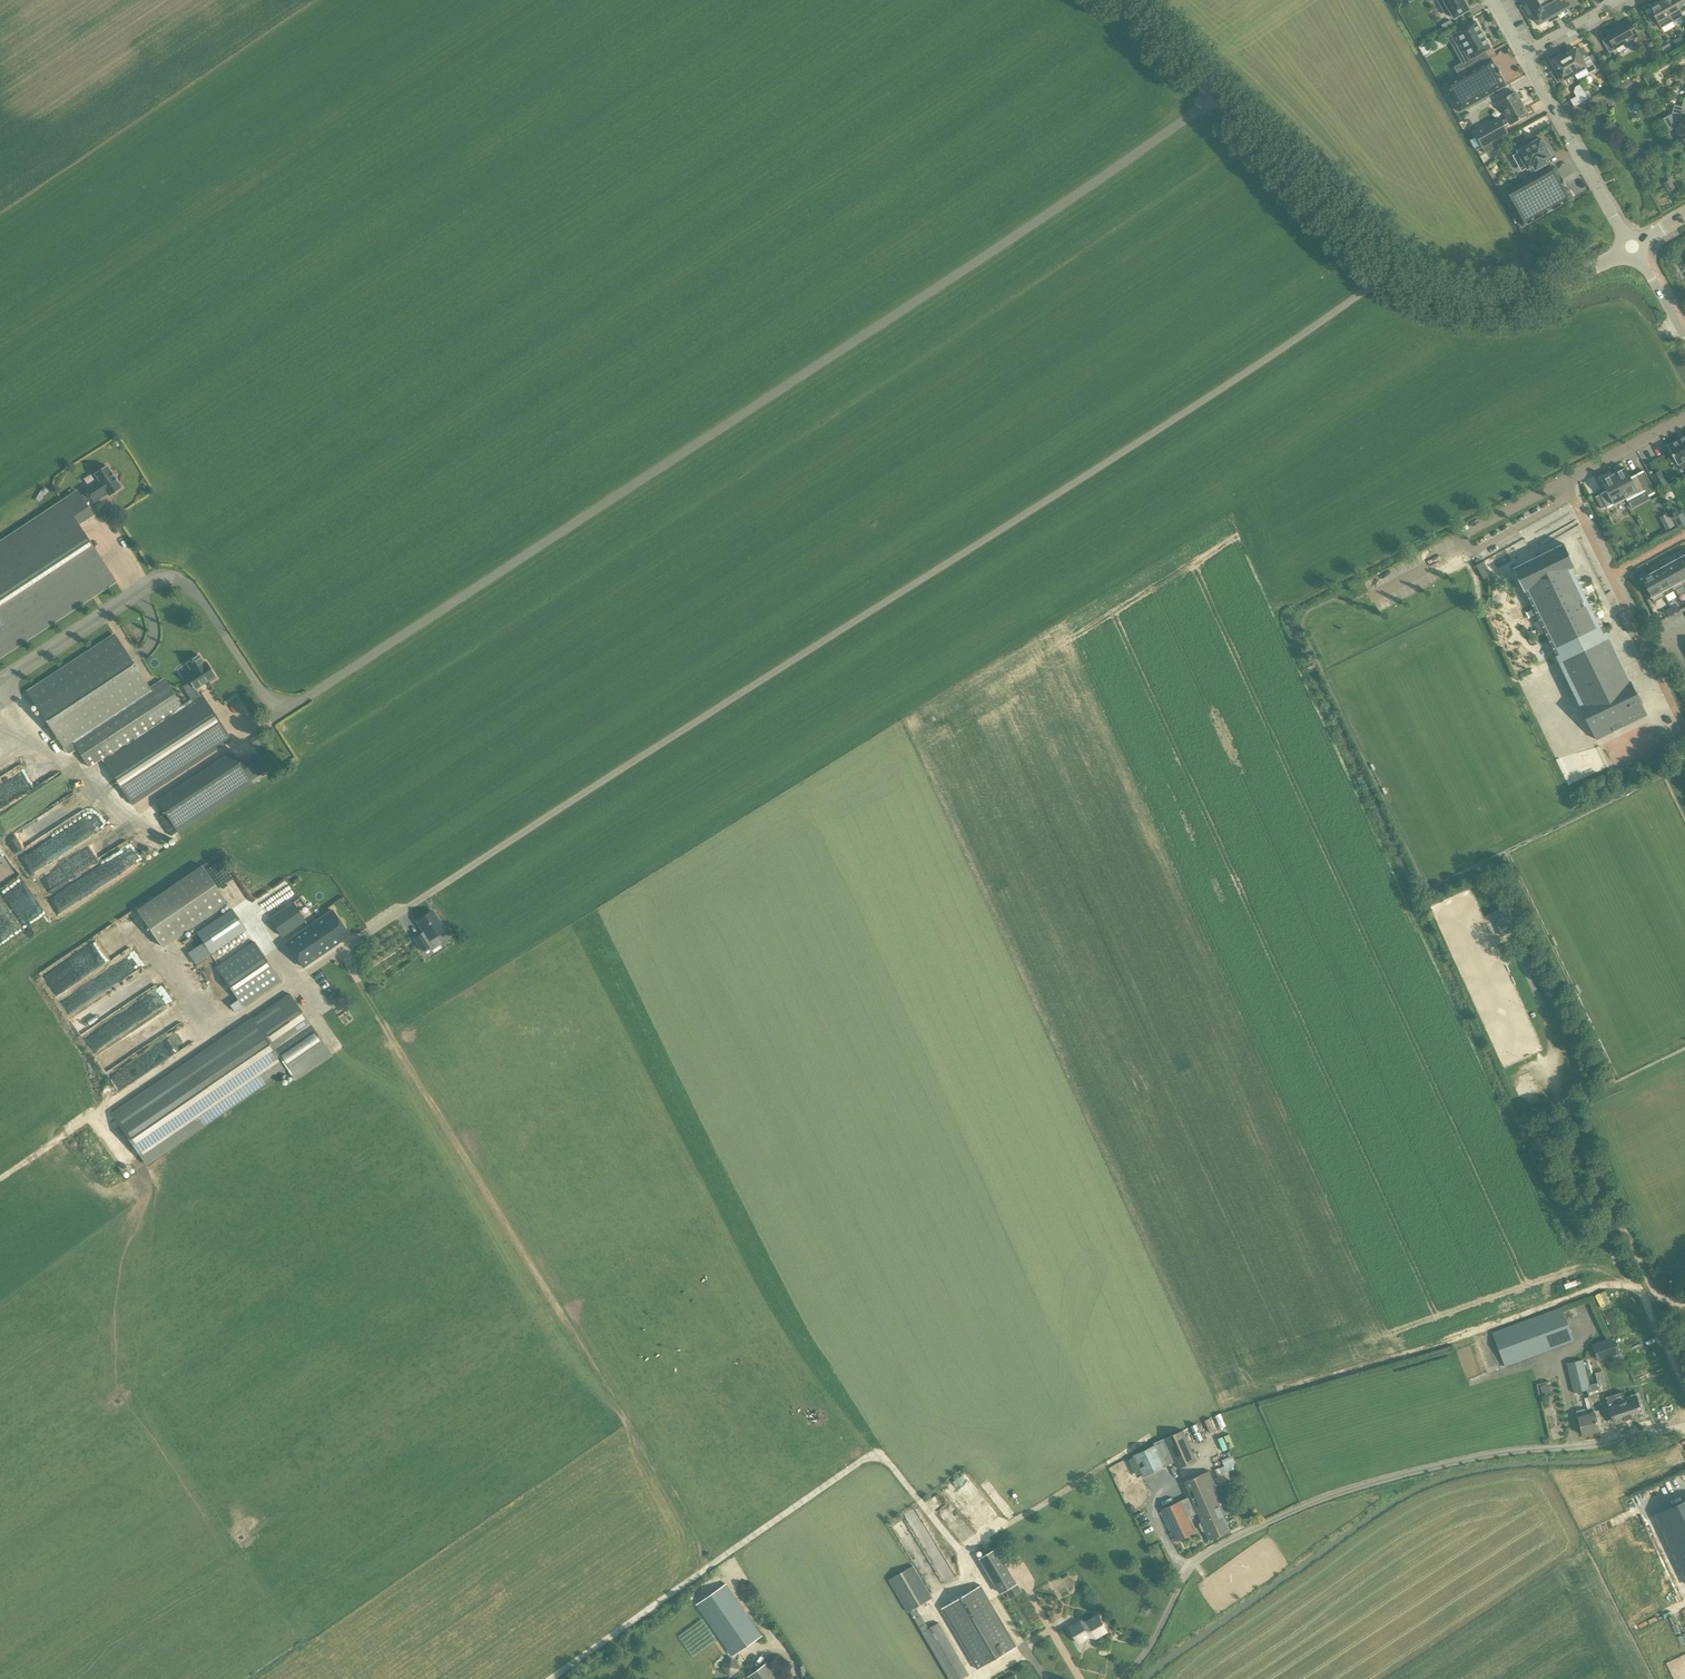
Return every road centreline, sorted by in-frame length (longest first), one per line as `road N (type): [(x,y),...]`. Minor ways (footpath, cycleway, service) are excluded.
road 1 (track): [(978,1678),(936,1608),(963,1576),(961,1552),(890,1463),(868,1457),(549,1678)]
road 2 (unclassified): [(1121,1678),(1151,1645),(1194,1564),(1298,1509),(1492,1454),(1581,1447),(1684,1425)]
road 3 (tertiary): [(1121,0),(1378,254),(1425,286),(1507,301),(1633,246)]
road 4 (residential): [(1570,497),(1470,553),(1460,534),(1563,481)]
road 5 (residential): [(1633,246),(1522,53)]
road 6 (track): [(119,1097),(0,1178)]
road 7 (residential): [(1563,481),(1684,417)]
road 8 (track): [(1198,76),(1292,0)]

